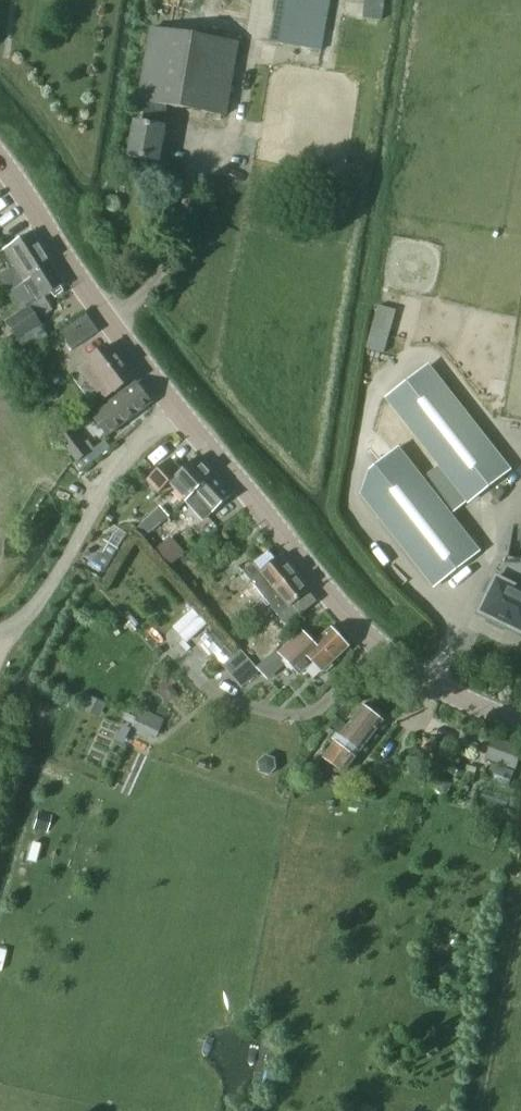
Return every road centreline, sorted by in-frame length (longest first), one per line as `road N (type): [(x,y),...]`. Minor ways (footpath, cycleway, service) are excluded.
road 1 (unclassified): [(174,402),(370,631),(477,704),(520,721)]
road 2 (unclassified): [(0,155),(174,402)]
road 3 (residential): [(0,637),(11,636),(61,572),(112,463),(174,402)]

